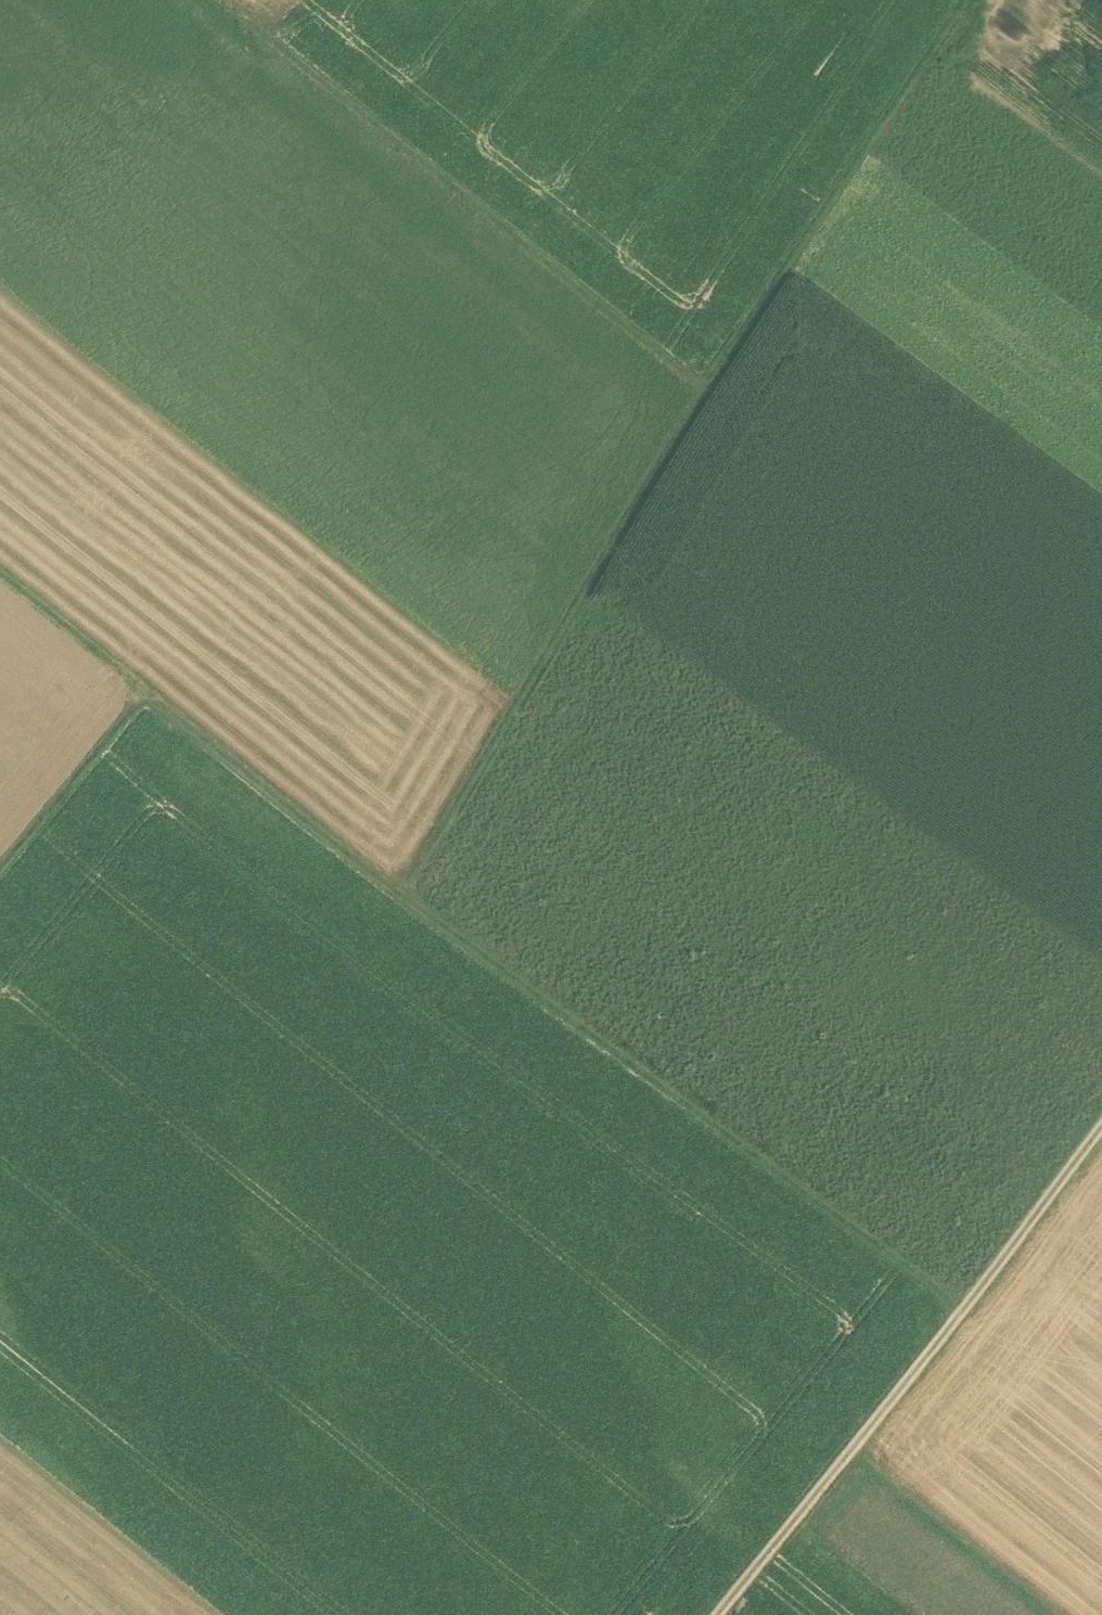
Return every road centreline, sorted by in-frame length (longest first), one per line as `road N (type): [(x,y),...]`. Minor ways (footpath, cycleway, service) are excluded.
road 1 (track): [(224,0),(700,388),(401,901),(965,1313)]
road 2 (track): [(716,1614),(965,1313),(1101,1129)]
road 3 (track): [(401,901),(0,577)]
road 4 (track): [(700,388),(966,0)]
road 5 (track): [(848,1453),(1051,1614)]
road 6 (track): [(144,693),(0,871)]

